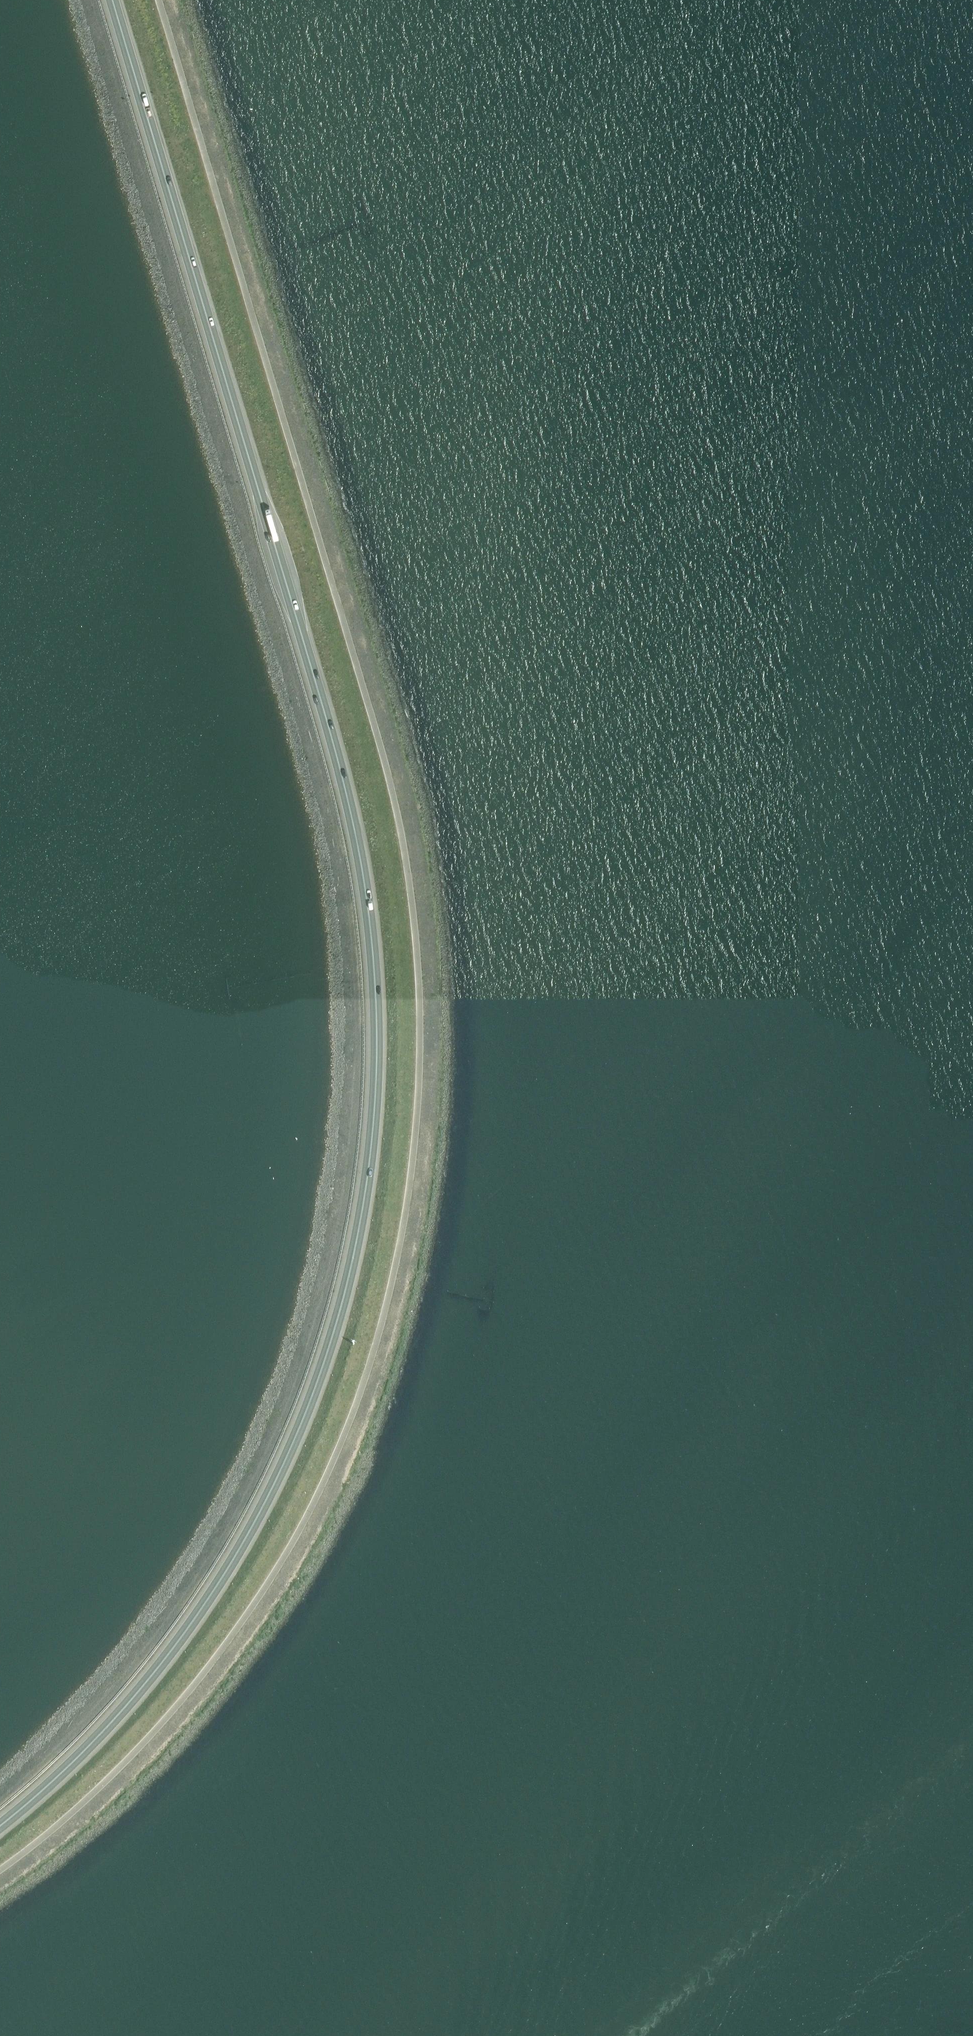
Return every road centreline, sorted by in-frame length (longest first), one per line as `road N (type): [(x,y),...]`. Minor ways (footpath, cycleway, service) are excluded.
road 1 (trunk): [(0,1826),(86,1749),(171,1652),(277,1480),(343,1301),(373,1114),(375,976),(349,802),(113,0)]

